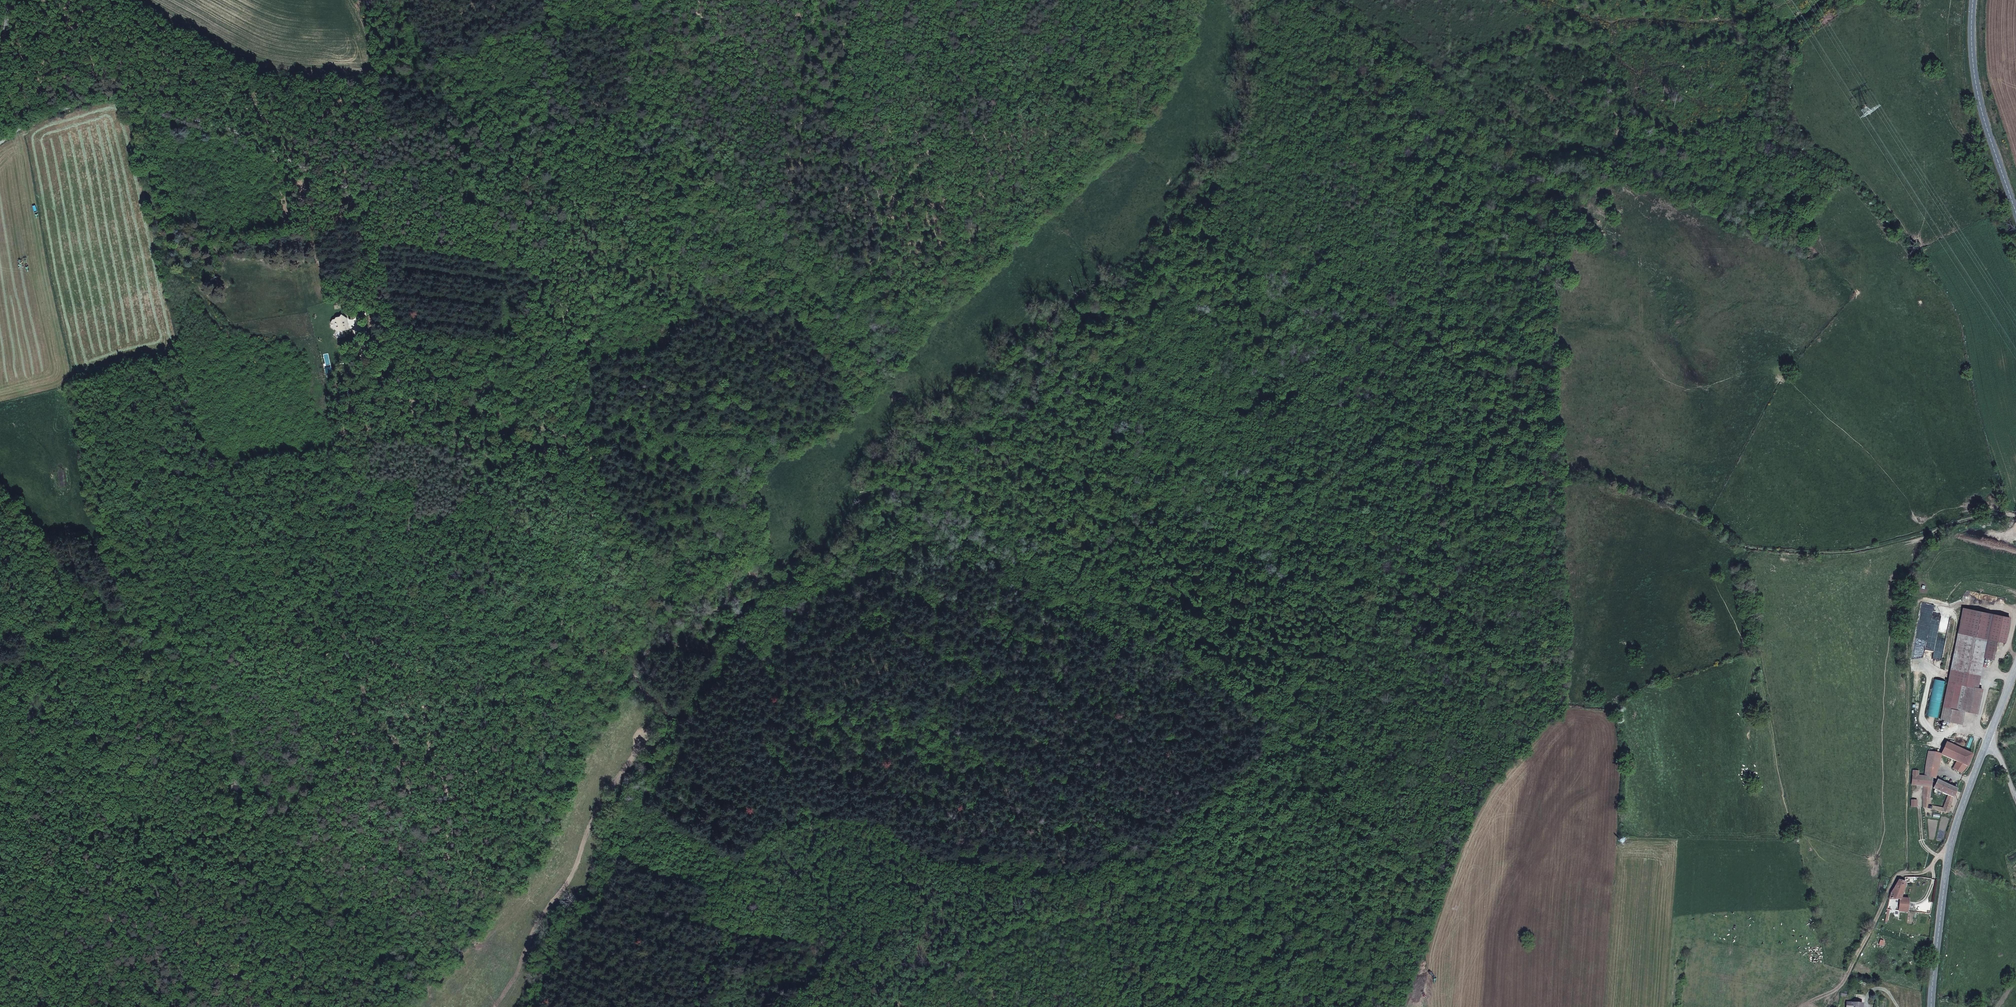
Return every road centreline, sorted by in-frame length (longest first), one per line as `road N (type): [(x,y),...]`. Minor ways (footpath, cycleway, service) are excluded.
road 1 (track): [(687,0),(756,73),(855,147),(964,137),(1055,76),(1113,9),(1152,0)]
road 2 (secondary): [(1988,742),(1952,842),(1931,1006)]
road 3 (secondary): [(1973,0),(1976,83),(2015,212)]

